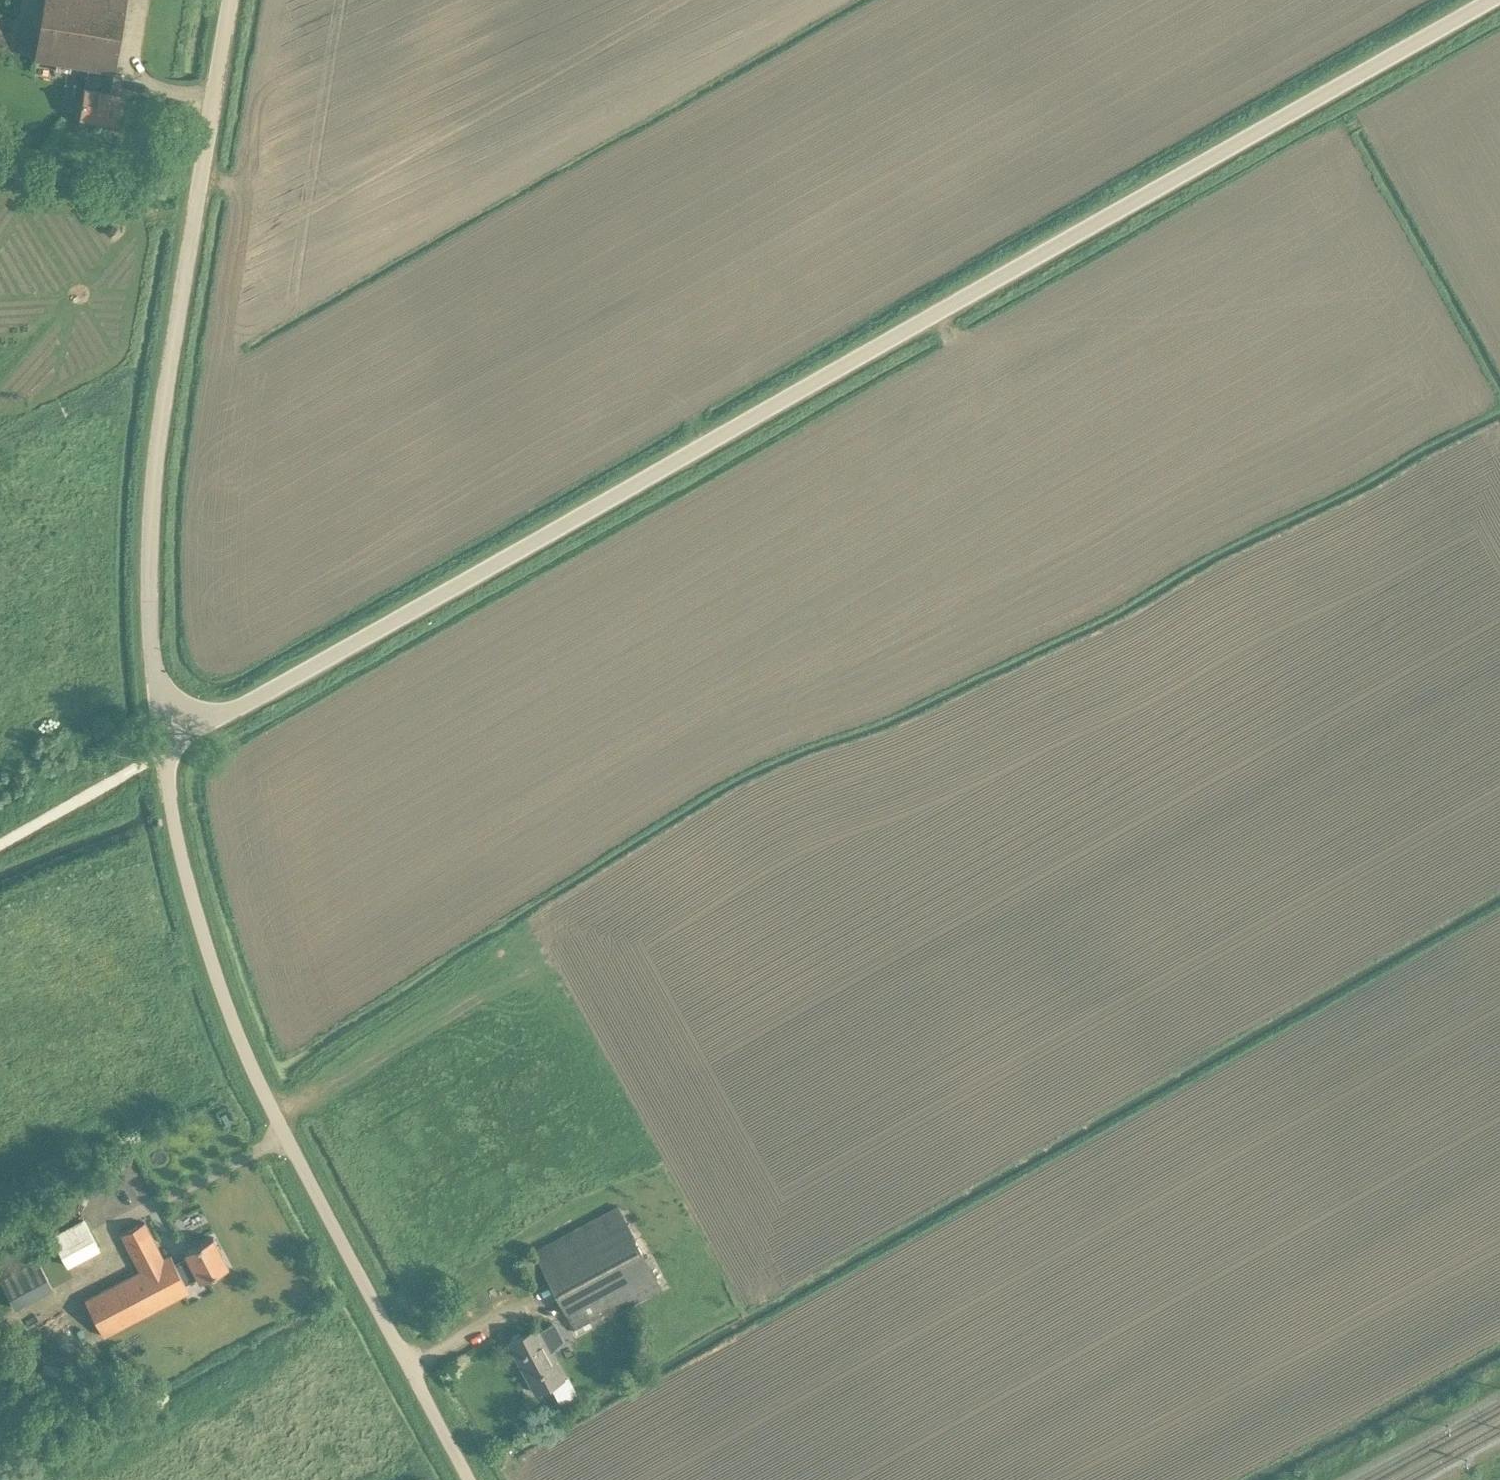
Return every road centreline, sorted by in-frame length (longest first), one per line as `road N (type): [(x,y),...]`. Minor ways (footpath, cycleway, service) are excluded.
road 1 (unclassified): [(163,751),(1494,0)]
road 2 (unclassified): [(472,1479),(237,1029),(188,891),(163,751)]
road 3 (unclassified): [(163,751),(150,598),(165,397),(232,0)]

